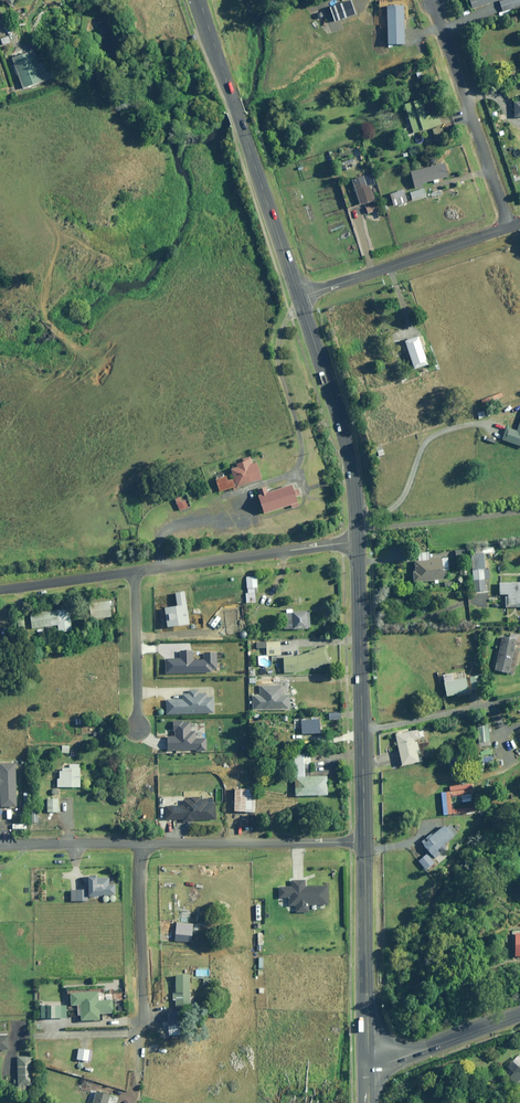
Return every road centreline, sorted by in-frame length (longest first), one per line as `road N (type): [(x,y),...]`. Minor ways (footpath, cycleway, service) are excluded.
road 1 (secondary): [(299,297),(199,0)]
road 2 (secondary): [(364,842),(358,542)]
road 3 (secondary): [(358,542),(340,420),(299,297)]
road 4 (unclassified): [(433,0),(512,226)]
road 5 (residential): [(358,542),(131,571)]
road 6 (unclassified): [(512,226),(299,297)]
road 7 (secondary): [(368,1066),(364,842)]
road 8 (residential): [(364,842),(141,846)]
road 9 (residential): [(143,1032),(141,846)]
road 10 (residential): [(131,571),(132,733)]
road 11 (secondary): [(519,1014),(368,1066)]
road 12 (residential): [(141,846),(0,847)]
road 13 (residential): [(131,571),(0,590)]

